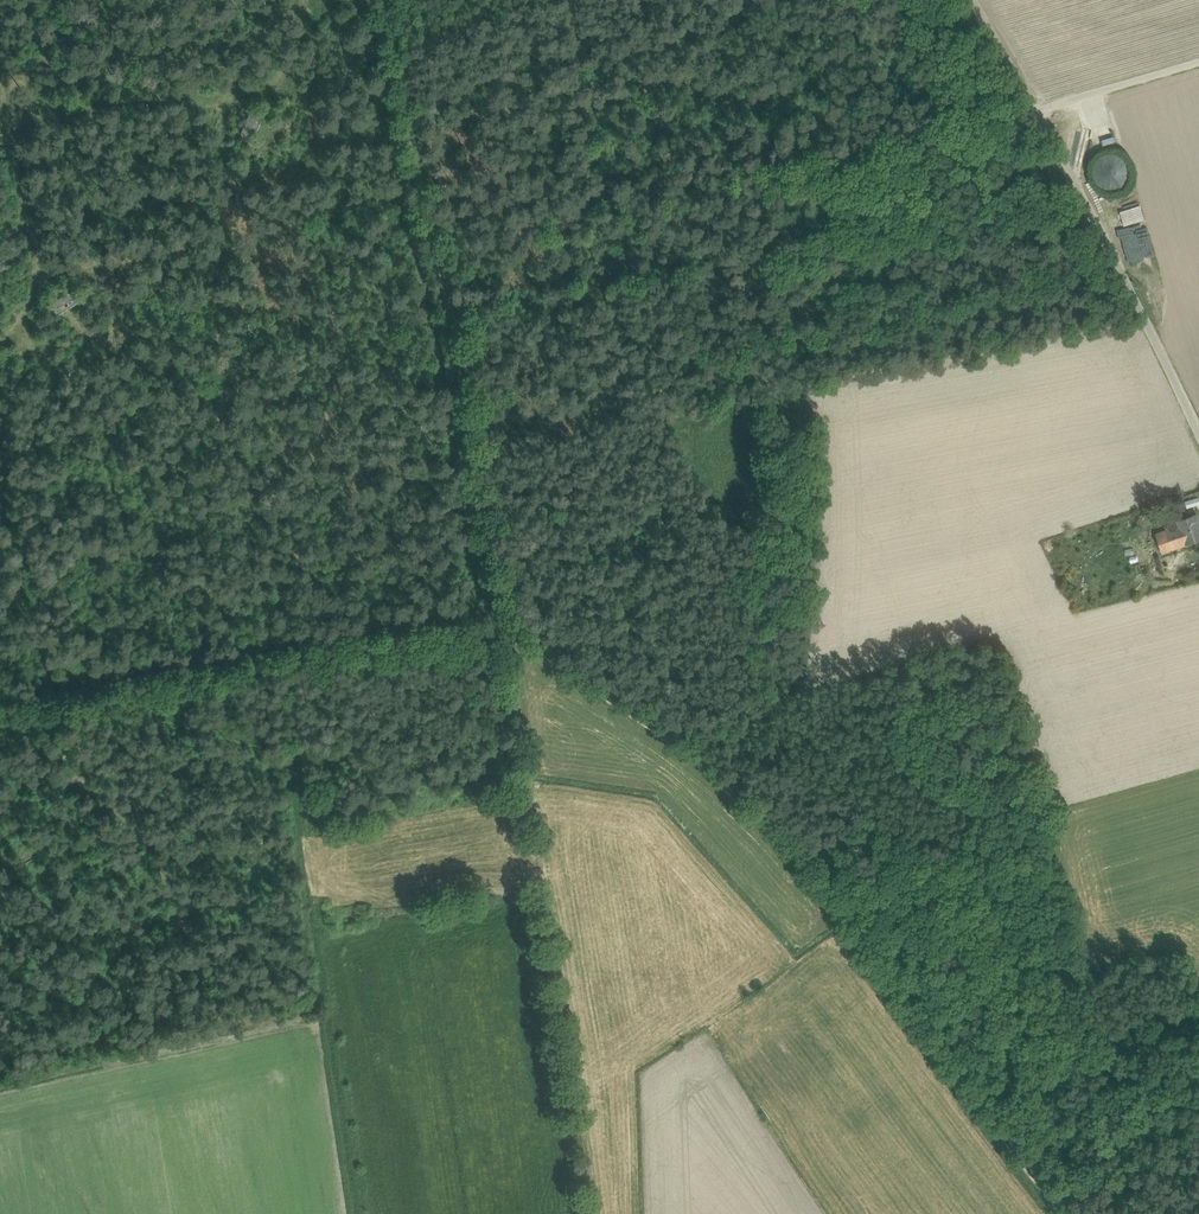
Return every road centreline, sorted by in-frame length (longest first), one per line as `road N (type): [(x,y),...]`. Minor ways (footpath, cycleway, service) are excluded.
road 1 (unclassified): [(1071,1213),(791,861),(660,729),(484,601),(382,0)]
road 2 (track): [(0,702),(484,601)]
road 3 (unclassified): [(1041,113),(1198,434)]
road 4 (unclassified): [(1198,64),(1041,113)]
road 5 (unclassified): [(980,0),(1041,113)]

